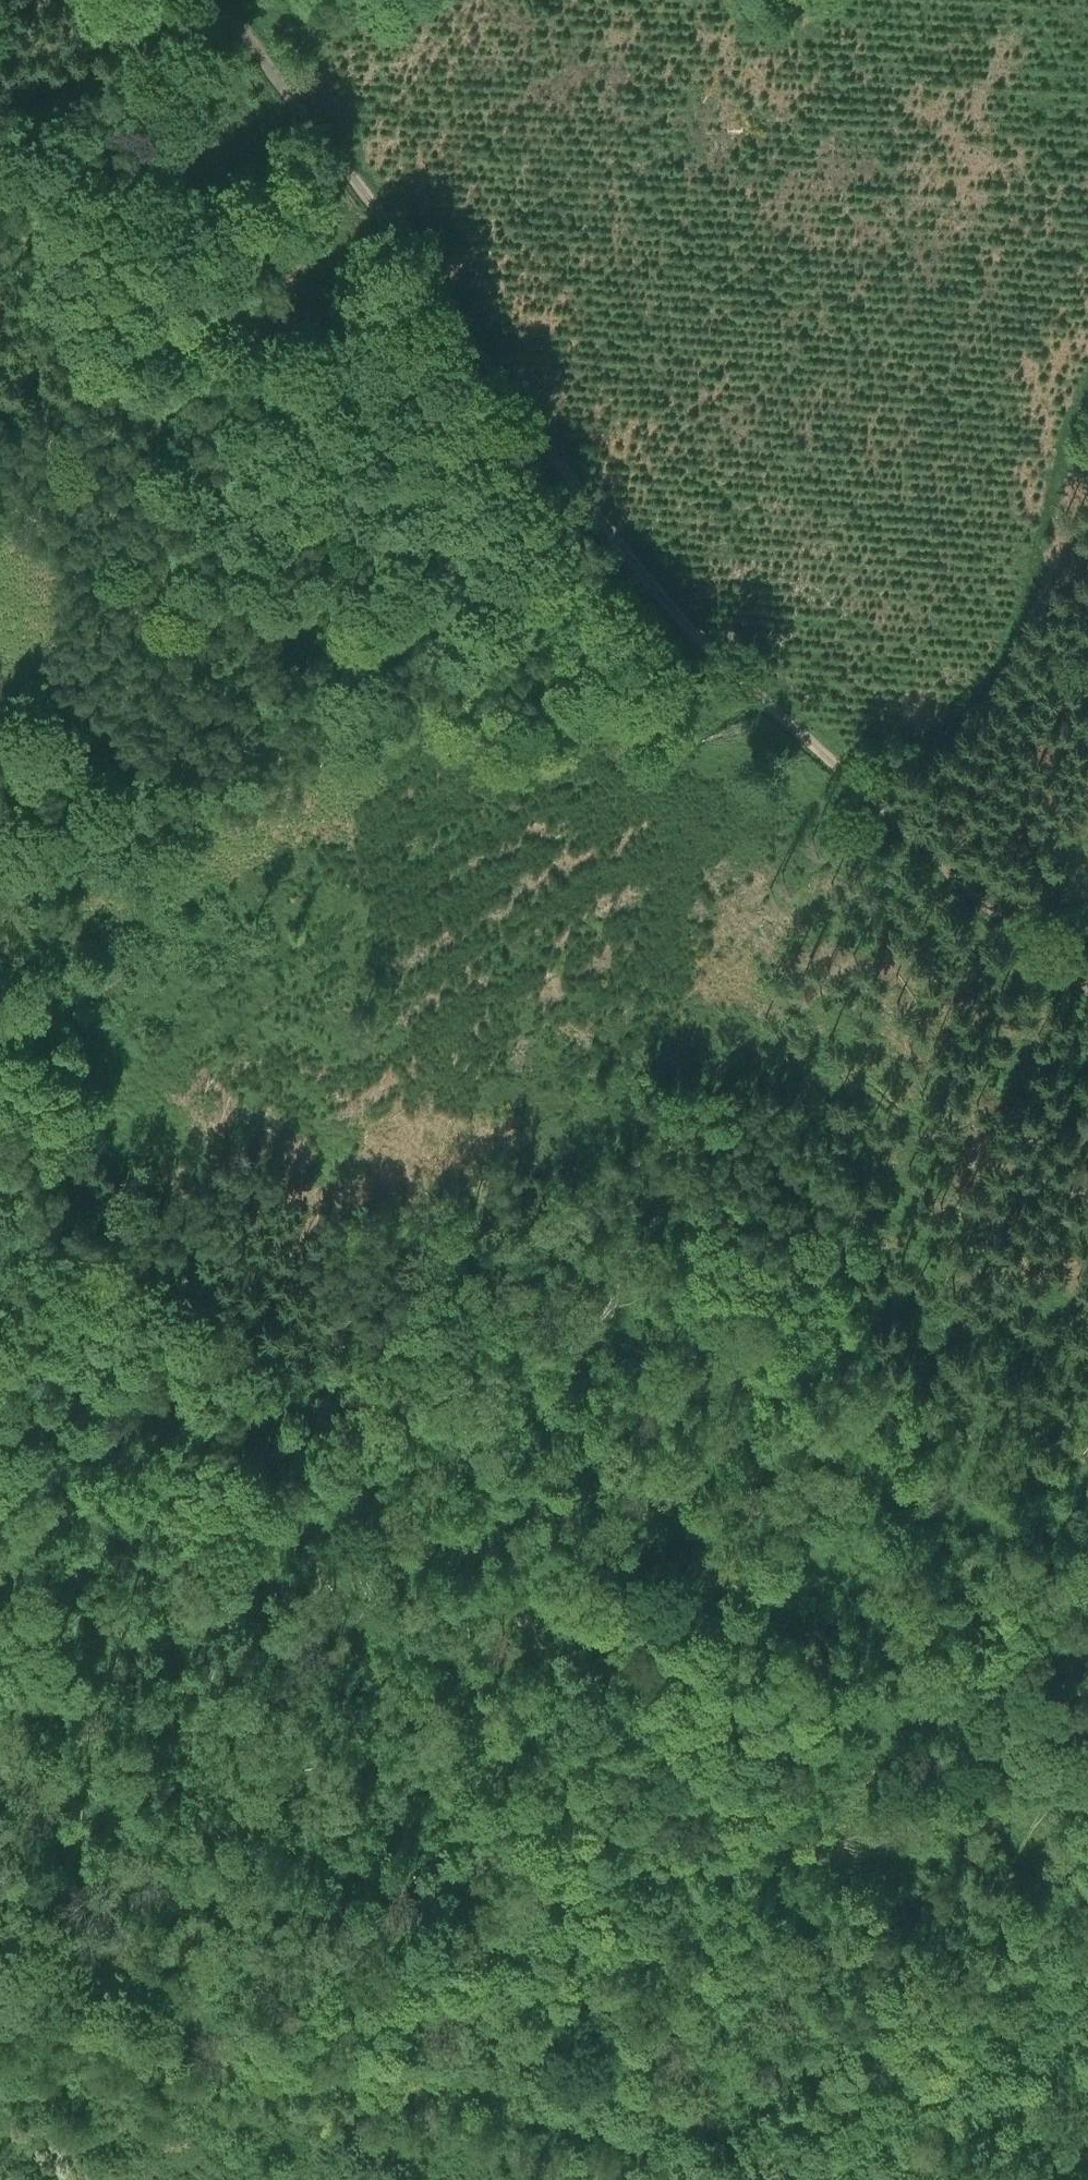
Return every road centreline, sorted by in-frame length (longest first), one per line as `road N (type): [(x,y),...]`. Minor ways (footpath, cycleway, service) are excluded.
road 1 (track): [(199,0),(280,117),(685,638),(903,853),(1087,981)]
road 2 (track): [(0,1967),(279,2068),(559,2117),(711,2179)]

